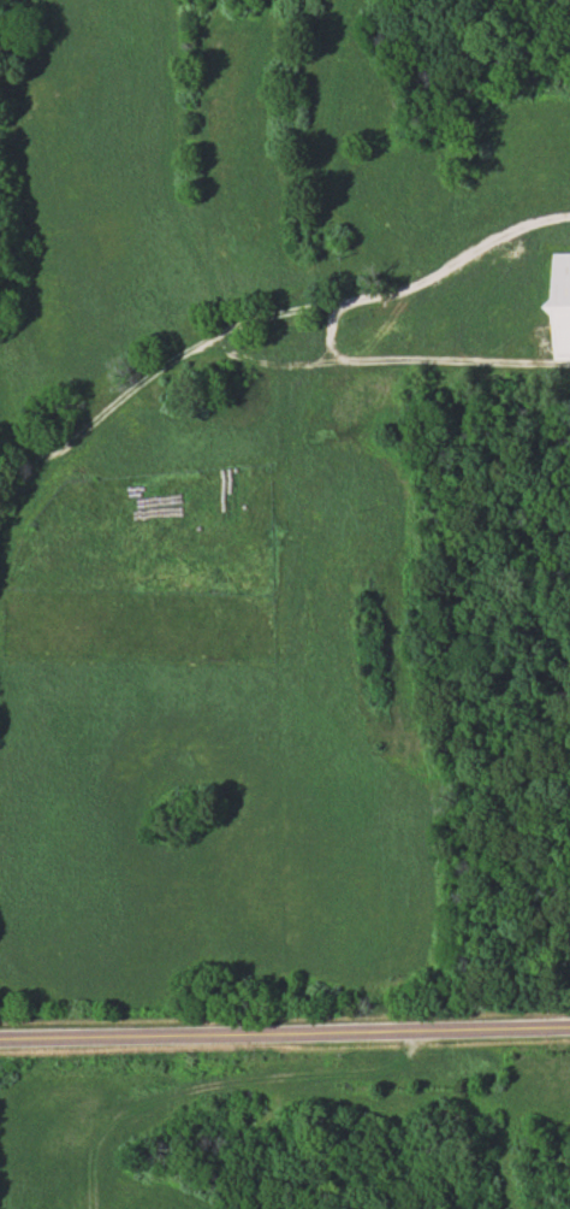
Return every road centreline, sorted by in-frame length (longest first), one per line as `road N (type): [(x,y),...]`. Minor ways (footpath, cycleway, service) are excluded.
road 1 (residential): [(0,452),(53,458),(221,329),(569,245)]
road 2 (secondary): [(0,1038),(569,1024)]
road 3 (residential): [(221,329),(207,116),(215,1)]

